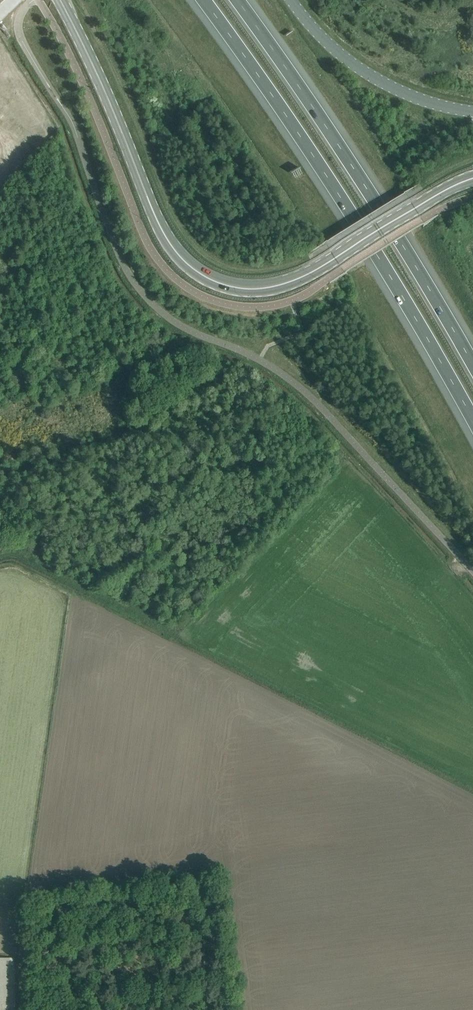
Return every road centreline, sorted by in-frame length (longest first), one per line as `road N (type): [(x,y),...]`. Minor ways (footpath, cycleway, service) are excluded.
road 1 (tertiary): [(472,179),(293,282),(259,290),(216,283),(183,260),(159,224),(61,0)]
road 2 (motorway): [(202,0),(293,121),(472,422)]
road 3 (motorway): [(472,367),(358,171),(238,0)]
road 4 (unclassified): [(472,112),(409,95),(357,67),(291,0)]
road 5 (track): [(205,1009),(197,871)]

